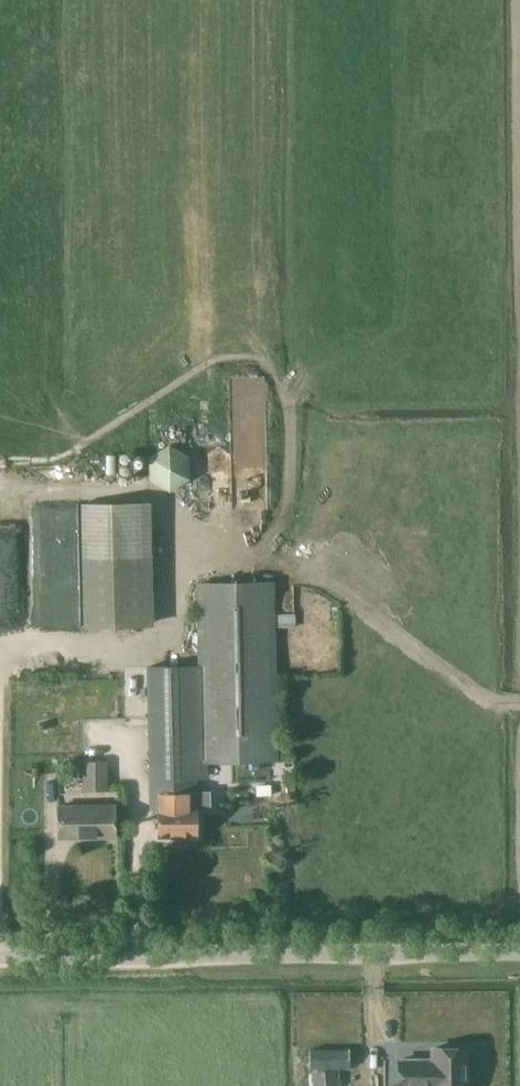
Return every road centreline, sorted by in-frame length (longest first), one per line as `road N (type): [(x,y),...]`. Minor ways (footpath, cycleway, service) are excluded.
road 1 (track): [(0,651),(151,639),(168,623),(168,582),(178,563),(213,551),(312,577),(478,695),(519,703)]
road 2 (unclassified): [(0,956),(519,952)]
road 3 (track): [(213,551),(195,543),(152,497),(101,491),(64,500),(52,507),(39,545),(41,649)]
road 4 (track): [(0,461),(59,458),(206,362),(260,356)]
road 5 (track): [(240,328),(285,395),(286,504),(235,555)]

